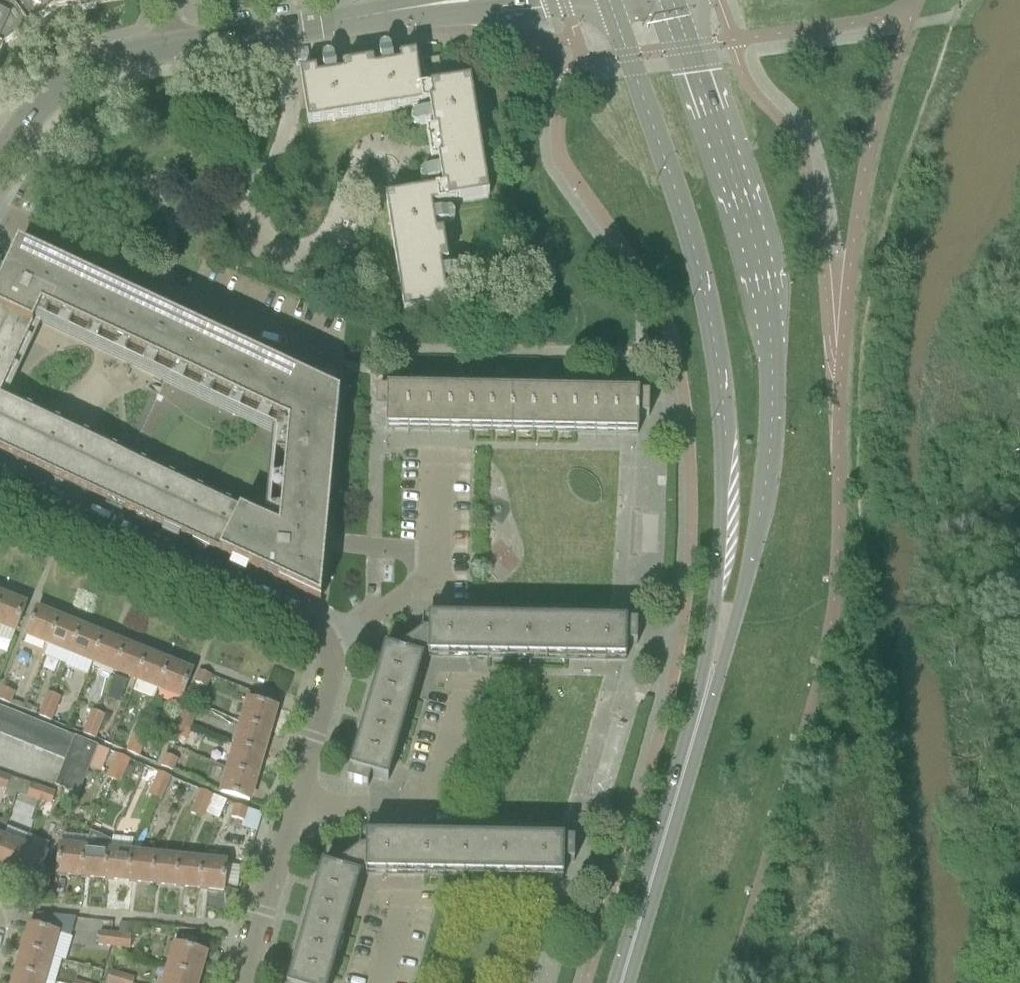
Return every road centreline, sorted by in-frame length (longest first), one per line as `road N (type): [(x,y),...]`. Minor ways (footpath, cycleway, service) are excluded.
road 1 (secondary): [(700,703),(726,652),(759,523),(769,364),(764,296),(667,0)]
road 2 (secondary): [(608,0),(684,232),(716,369),(717,518),(700,703)]
road 3 (residential): [(331,640),(316,623),(0,475)]
road 4 (residential): [(0,211),(314,349)]
road 5 (secondary): [(618,982),(700,703)]
road 6 (residential): [(331,640),(432,578),(432,444)]
road 7 (residential): [(284,816),(412,813),(434,801),(465,710)]
road 8 (tertiary): [(0,164),(54,99),(101,71),(164,55)]
road 9 (tertiary): [(286,33),(487,0)]
road 10 (residential): [(284,816),(335,661),(331,640)]
road 11 (residential): [(237,982),(284,816)]
road 12 (tertiary): [(164,55),(286,33)]

